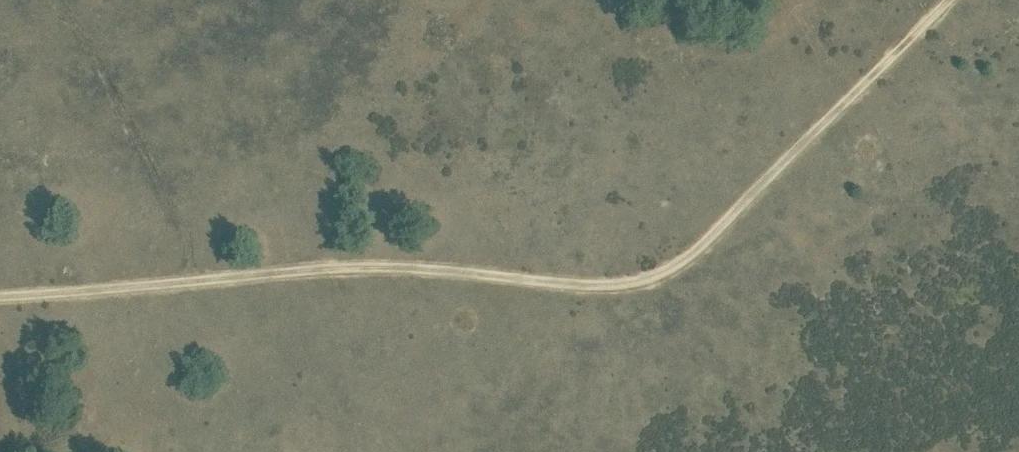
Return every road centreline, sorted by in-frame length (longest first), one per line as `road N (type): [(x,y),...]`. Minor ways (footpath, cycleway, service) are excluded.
road 1 (track): [(946,0),(712,234),(678,266),(641,283),(579,286),(417,267),(295,269),(0,296)]

